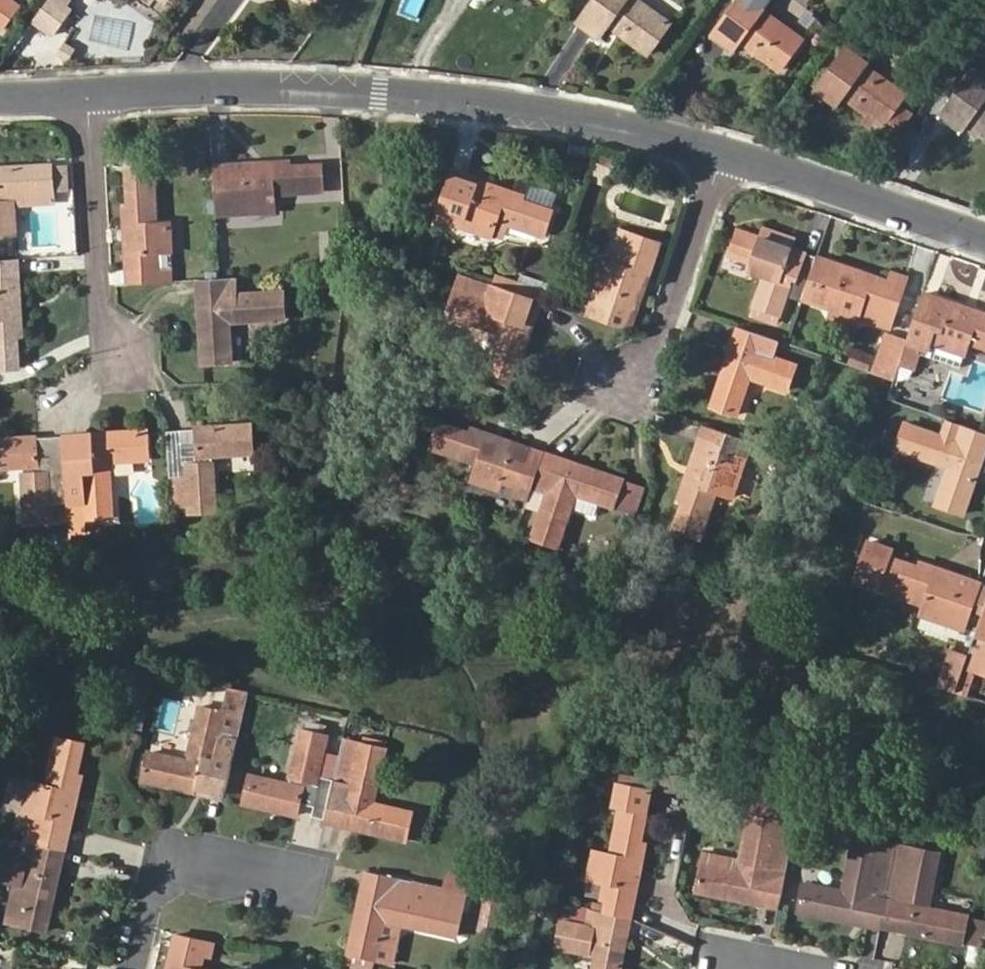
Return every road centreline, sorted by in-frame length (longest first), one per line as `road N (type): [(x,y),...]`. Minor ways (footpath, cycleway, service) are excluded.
road 1 (residential): [(728,157),(625,129),(447,101),(250,90),(91,93)]
road 2 (residential): [(984,239),(728,157)]
road 3 (residential): [(91,93),(109,310),(130,349)]
road 4 (residential): [(728,157),(664,343),(625,391)]
road 5 (residential): [(147,968),(173,866),(292,891)]

